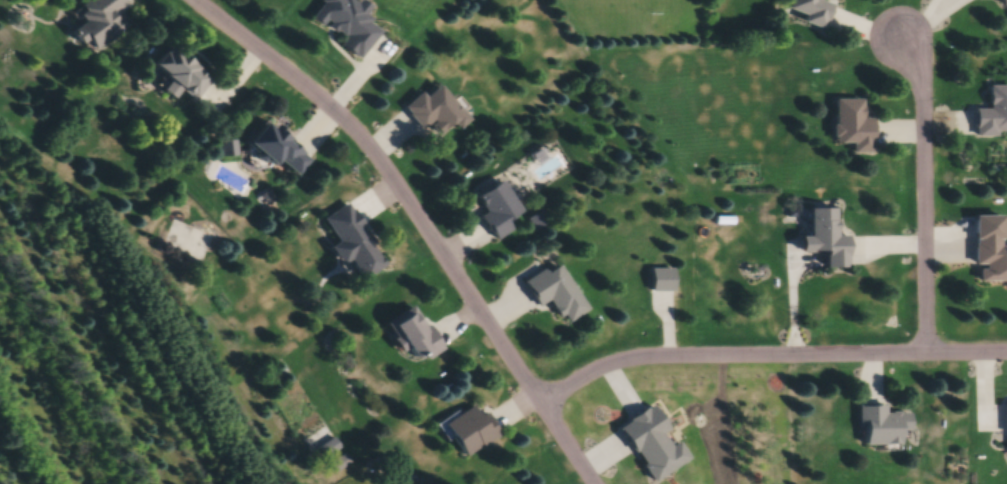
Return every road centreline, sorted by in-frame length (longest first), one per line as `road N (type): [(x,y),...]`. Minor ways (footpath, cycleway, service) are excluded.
road 1 (residential): [(192,0),(363,140),(594,483)]
road 2 (residential): [(543,405),(599,370),(635,359),(1006,352)]
road 3 (residential): [(925,355),(924,113),(900,37)]

